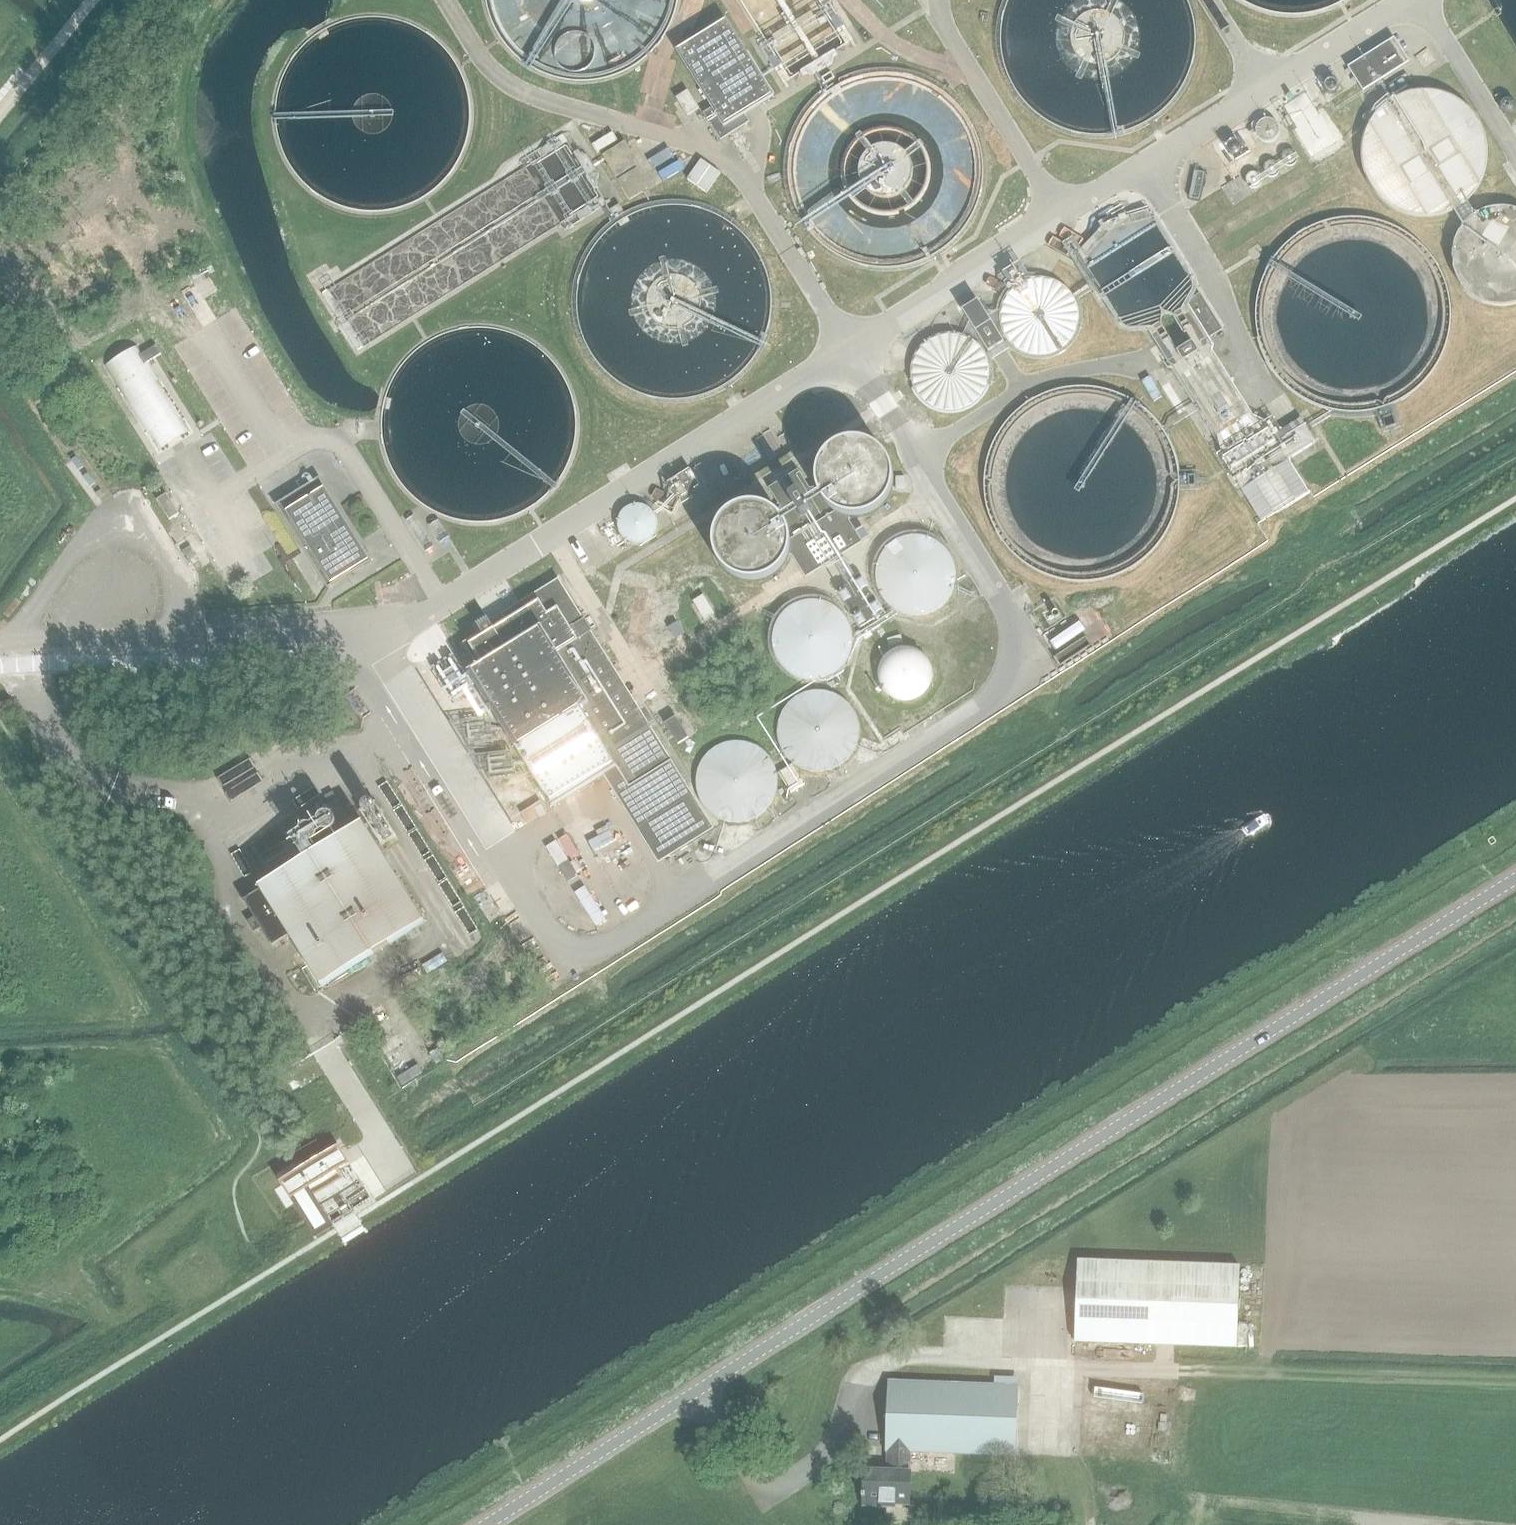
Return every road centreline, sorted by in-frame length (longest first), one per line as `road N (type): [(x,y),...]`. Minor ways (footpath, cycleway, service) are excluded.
road 1 (tertiary): [(484,1524),(965,1216),(1515,879)]
road 2 (unclassified): [(186,644),(169,572),(143,538),(114,530),(84,544),(8,662)]
road 3 (unclassified): [(8,662),(186,644)]
road 4 (unclassified): [(0,113),(91,0)]

